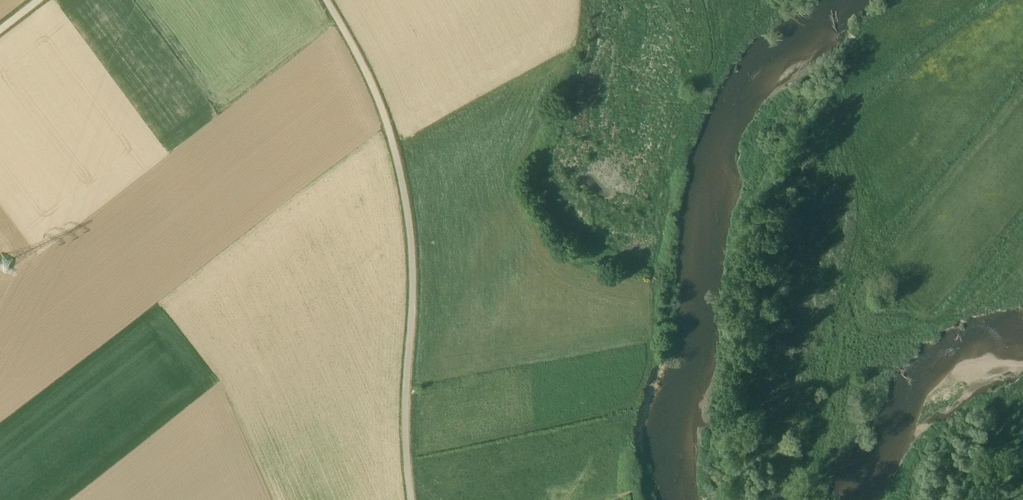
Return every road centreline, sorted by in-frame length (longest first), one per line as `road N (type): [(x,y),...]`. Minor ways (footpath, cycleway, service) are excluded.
road 1 (unclassified): [(411,499),(403,416),(413,278),(406,204),(382,107),(325,0)]

